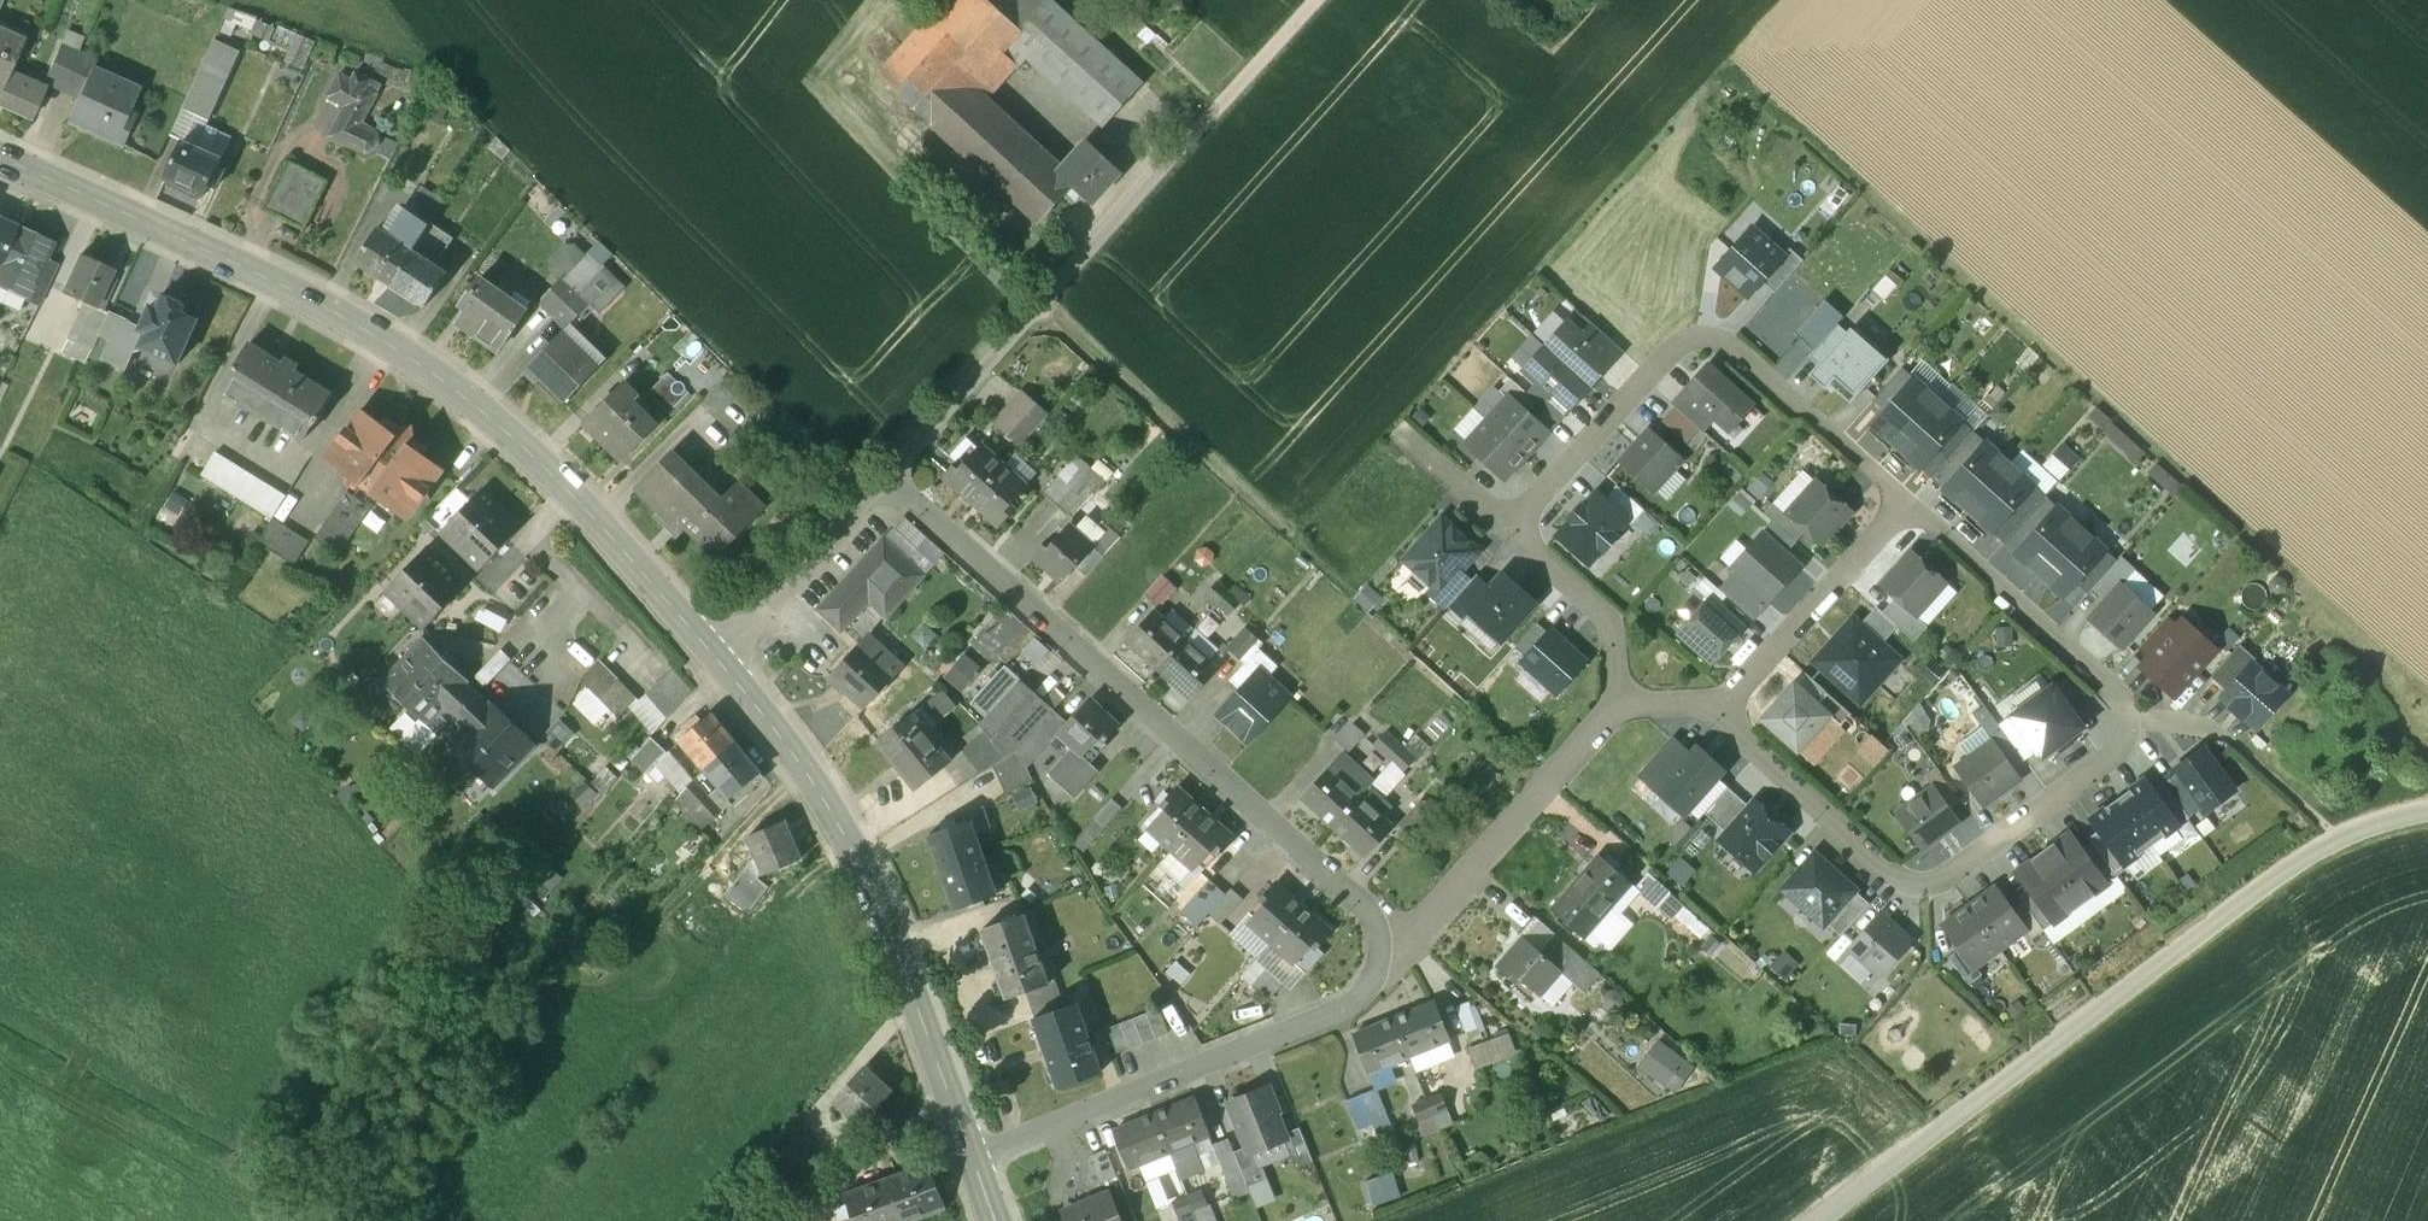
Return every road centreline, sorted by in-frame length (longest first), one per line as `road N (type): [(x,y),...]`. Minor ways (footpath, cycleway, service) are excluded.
road 1 (secondary): [(718,661),(550,470),(400,351),(317,303),(0,156)]
road 2 (residential): [(1622,702),(1611,629),(1600,608),(1514,533),(1688,340),(1726,351),(1807,409),(1912,503)]
road 3 (unclassified): [(1816,1220),(2336,839),(2427,812)]
road 4 (residential): [(1717,714),(1897,868),(1942,868),(2118,749),(2131,729),(2132,712),(1991,575)]
road 5 (residential): [(886,477),(1405,947)]
road 6 (secondary): [(968,1152),(909,972),(869,888),(819,793),(718,661)]
road 7 (residential): [(968,1152),(1355,1001),(1405,947)]
road 8 (track): [(1303,540),(1040,306)]
road 9 (residential): [(1405,947),(1622,702)]
road 10 (residential): [(1717,714),(1912,503)]
road 11 (residential): [(718,661),(886,477)]
road 12 (residential): [(886,477),(1040,306)]

